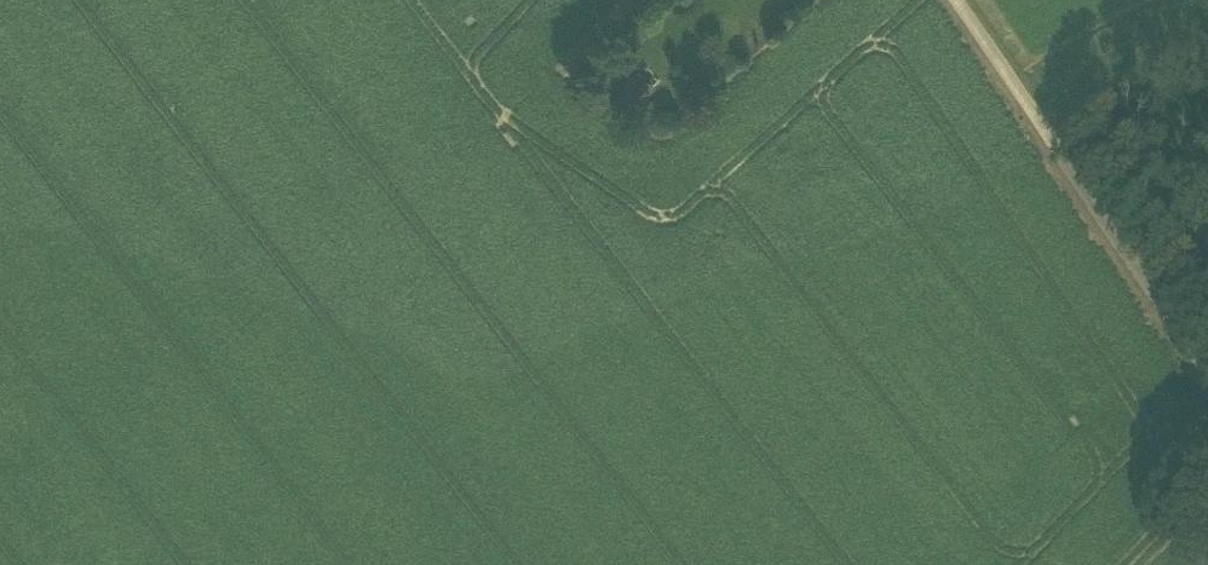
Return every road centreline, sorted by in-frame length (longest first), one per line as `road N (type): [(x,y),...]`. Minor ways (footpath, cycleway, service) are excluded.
road 1 (unclassified): [(954,0),(1207,372)]

